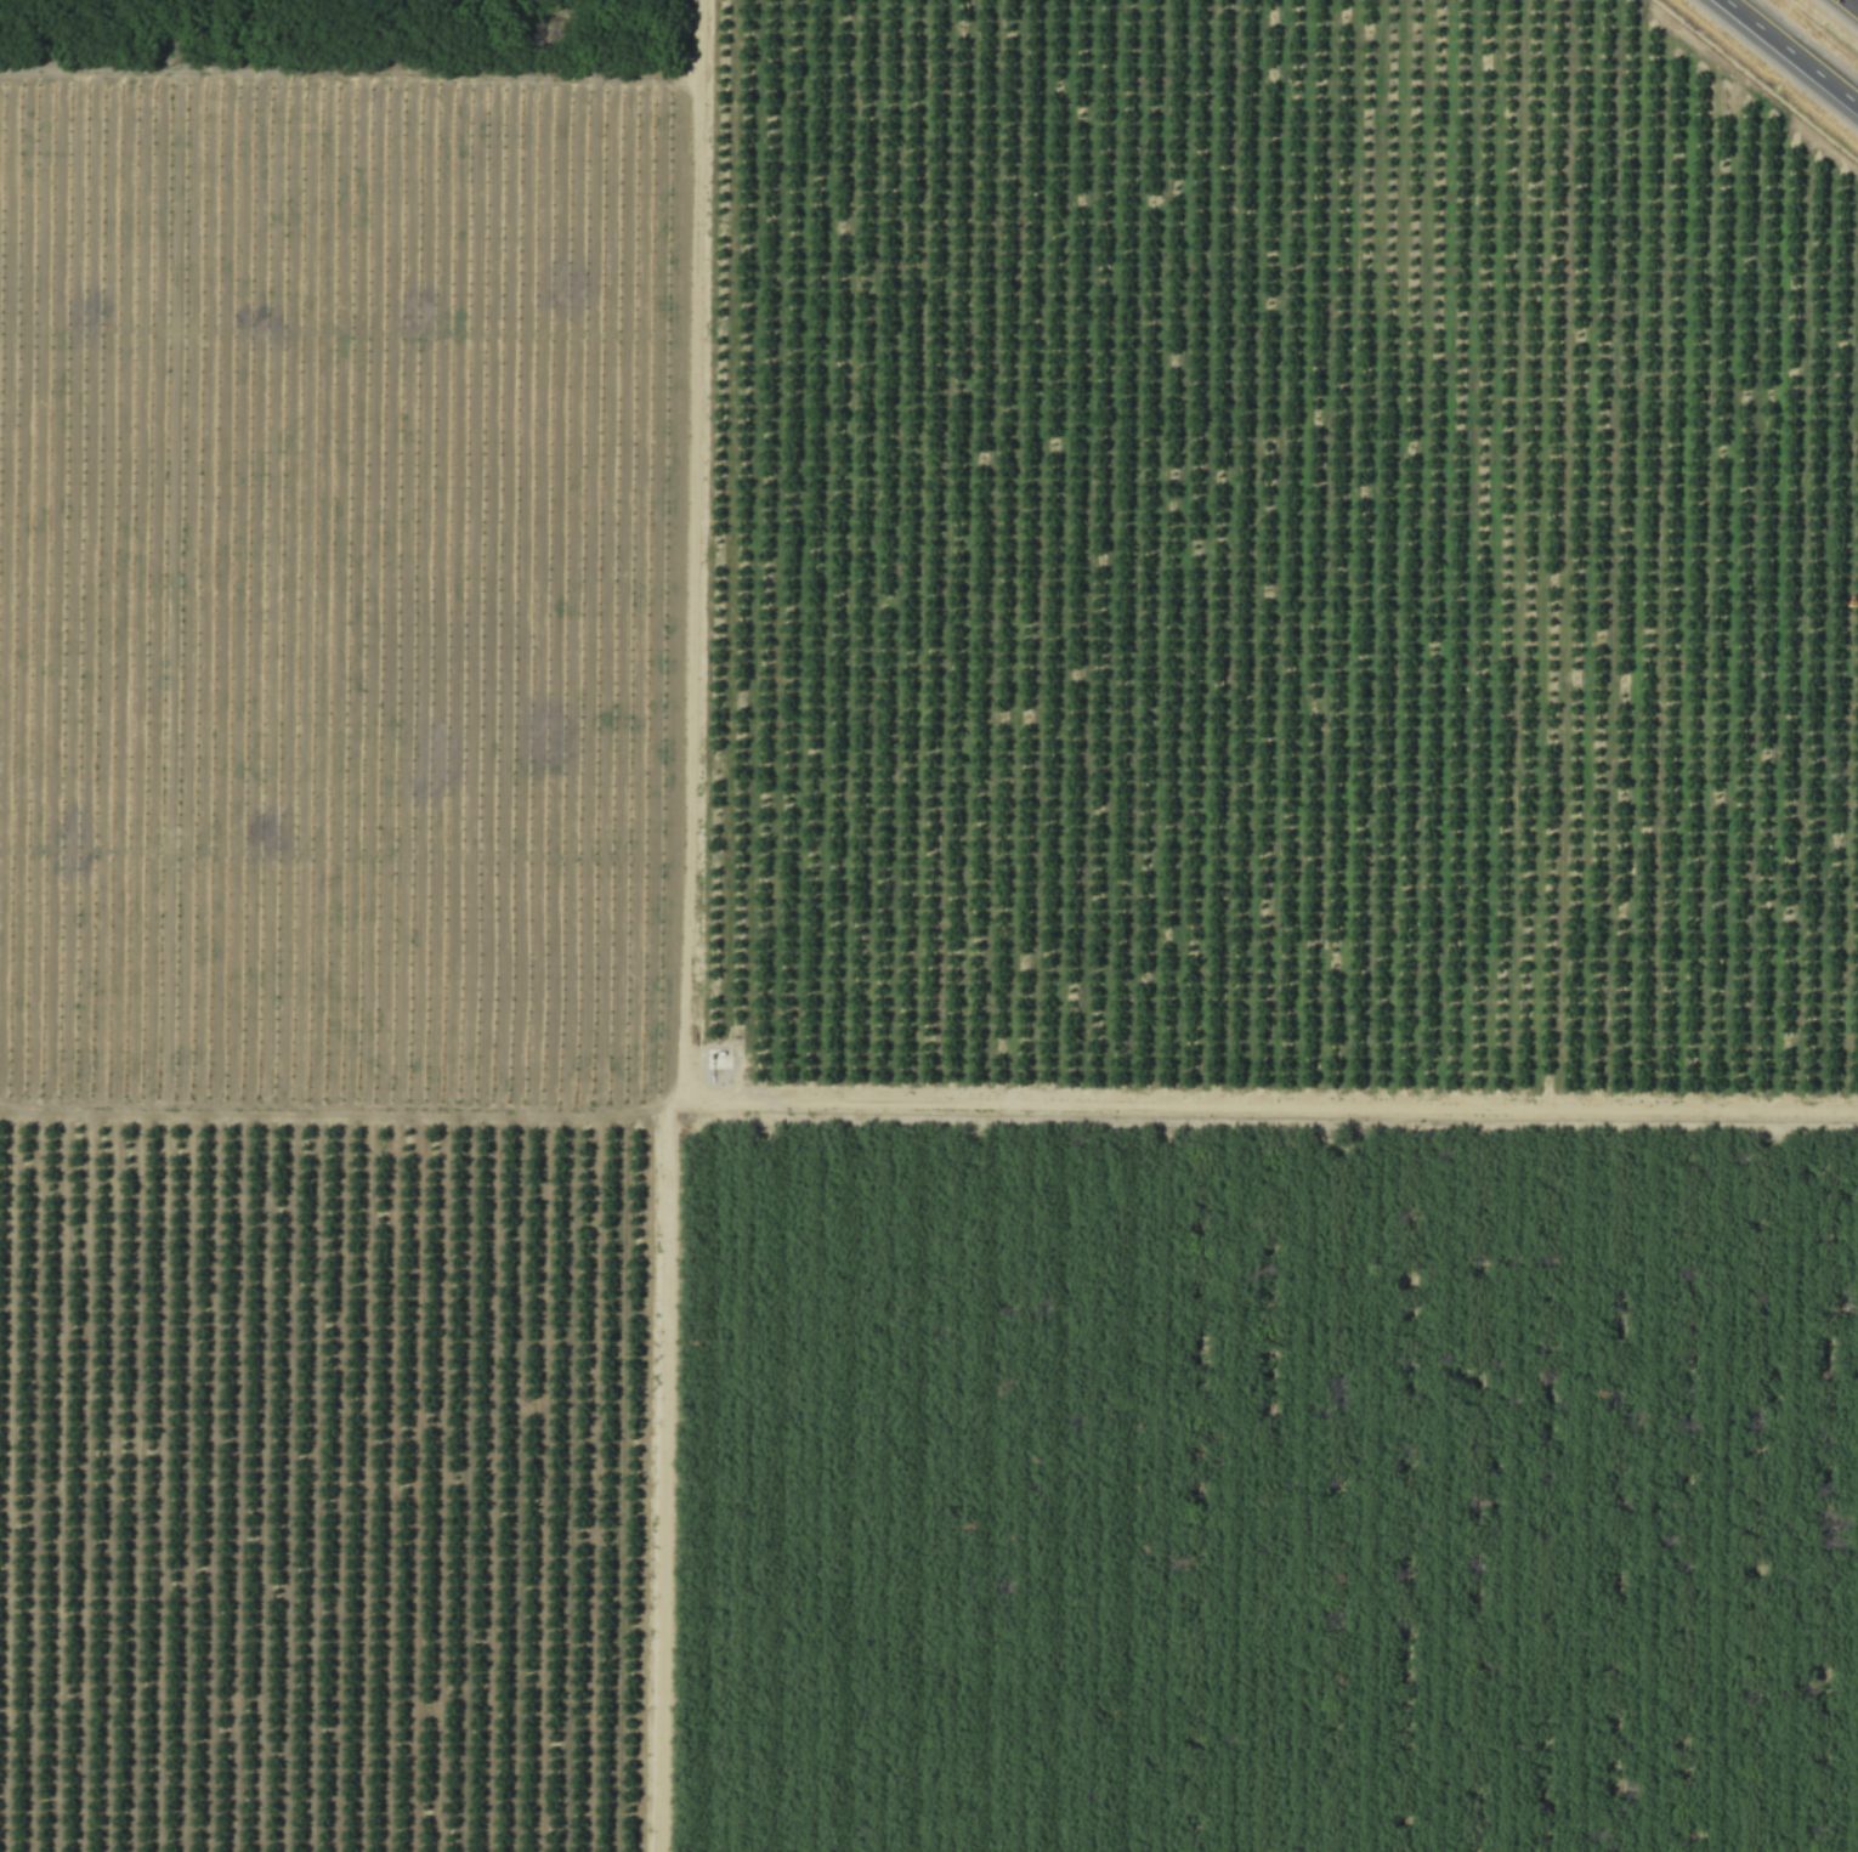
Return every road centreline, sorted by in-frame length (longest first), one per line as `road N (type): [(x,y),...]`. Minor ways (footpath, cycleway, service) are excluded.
road 1 (motorway): [(1720,0),(1857,112)]

